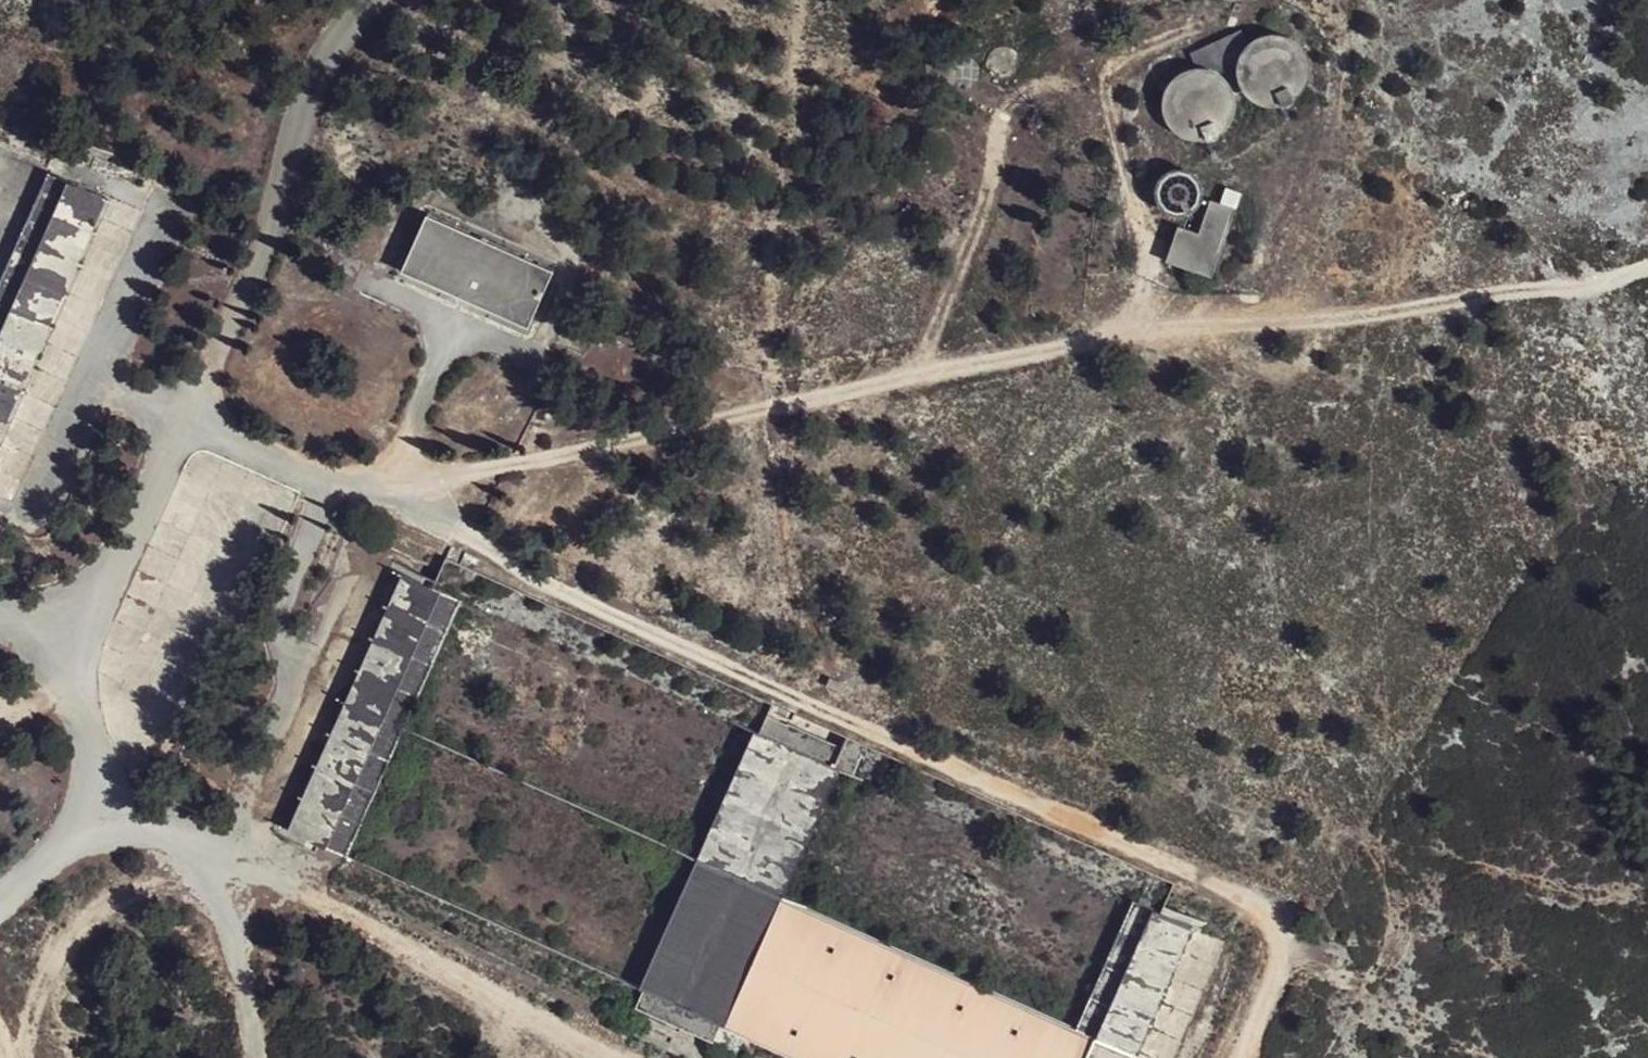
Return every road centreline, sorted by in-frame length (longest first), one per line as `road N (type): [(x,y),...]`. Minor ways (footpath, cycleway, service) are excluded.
road 1 (track): [(186,391),(281,466),(398,484),(652,436),(1054,340),(1292,331),(1491,289),(1647,268)]
road 2 (track): [(597,1057),(447,969),(84,788)]
road 3 (unclassified): [(252,1057),(220,900),(76,829)]
road 4 (unclassified): [(76,829),(91,755),(69,683),(0,620)]

